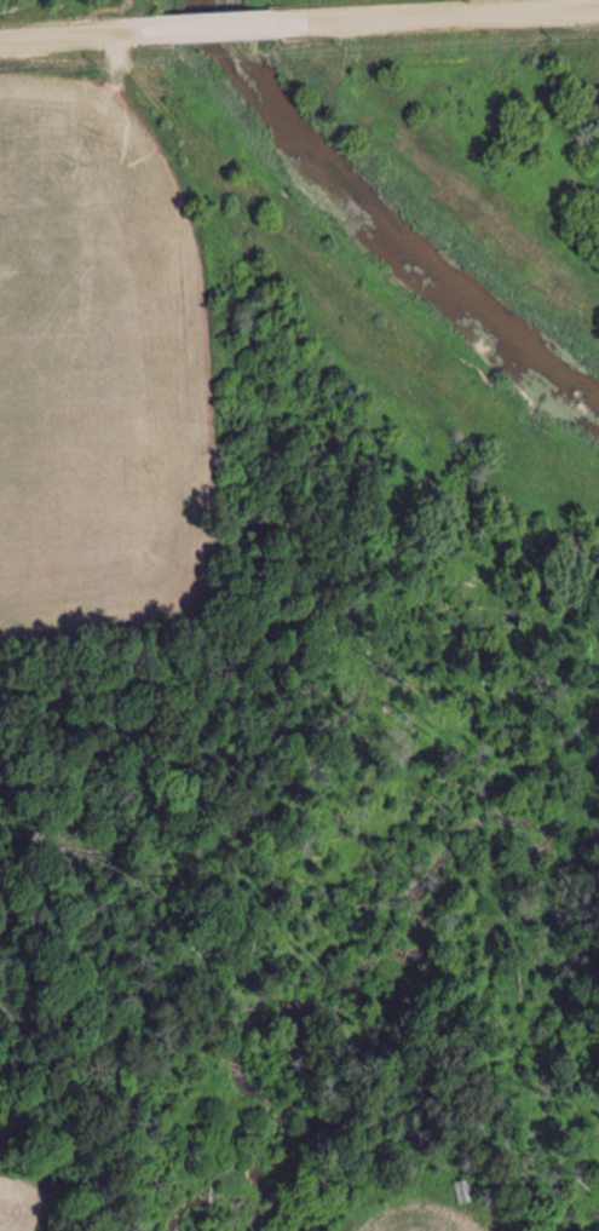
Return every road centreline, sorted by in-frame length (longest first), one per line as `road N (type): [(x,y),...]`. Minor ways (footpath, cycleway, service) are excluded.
road 1 (residential): [(277,25),(598,7)]
road 2 (residential): [(0,40),(161,30)]

